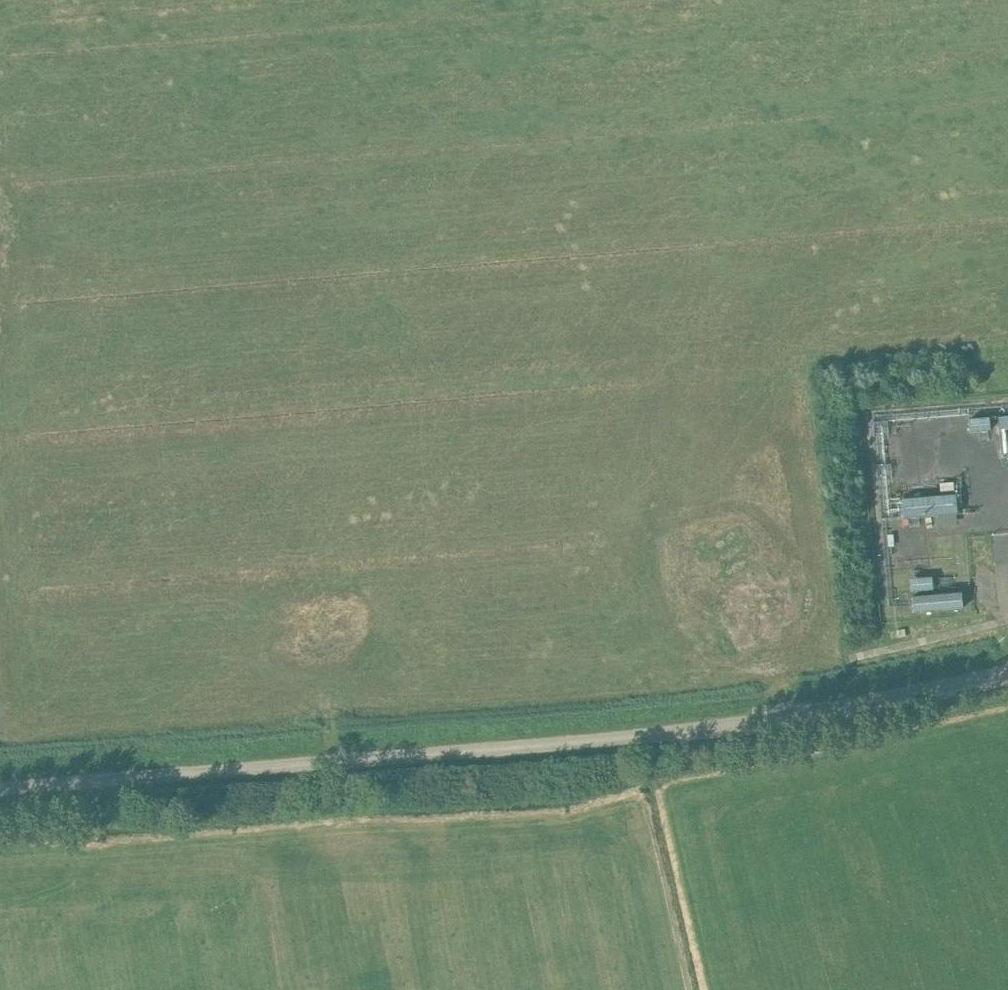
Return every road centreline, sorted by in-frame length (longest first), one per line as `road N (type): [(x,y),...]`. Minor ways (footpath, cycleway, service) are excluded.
road 1 (unclassified): [(0,786),(686,730),(1007,671)]

